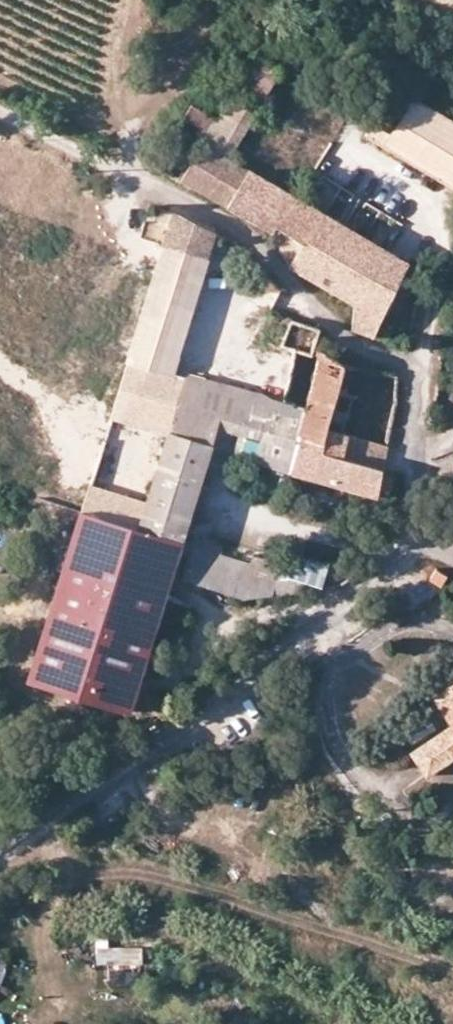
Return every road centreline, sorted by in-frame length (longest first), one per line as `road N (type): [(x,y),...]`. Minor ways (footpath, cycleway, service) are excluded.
road 1 (unclassified): [(422,542),(417,422),(405,370),(315,316),(256,244),(0,116)]
road 2 (unclassified): [(422,542),(394,552),(328,618),(0,861)]

